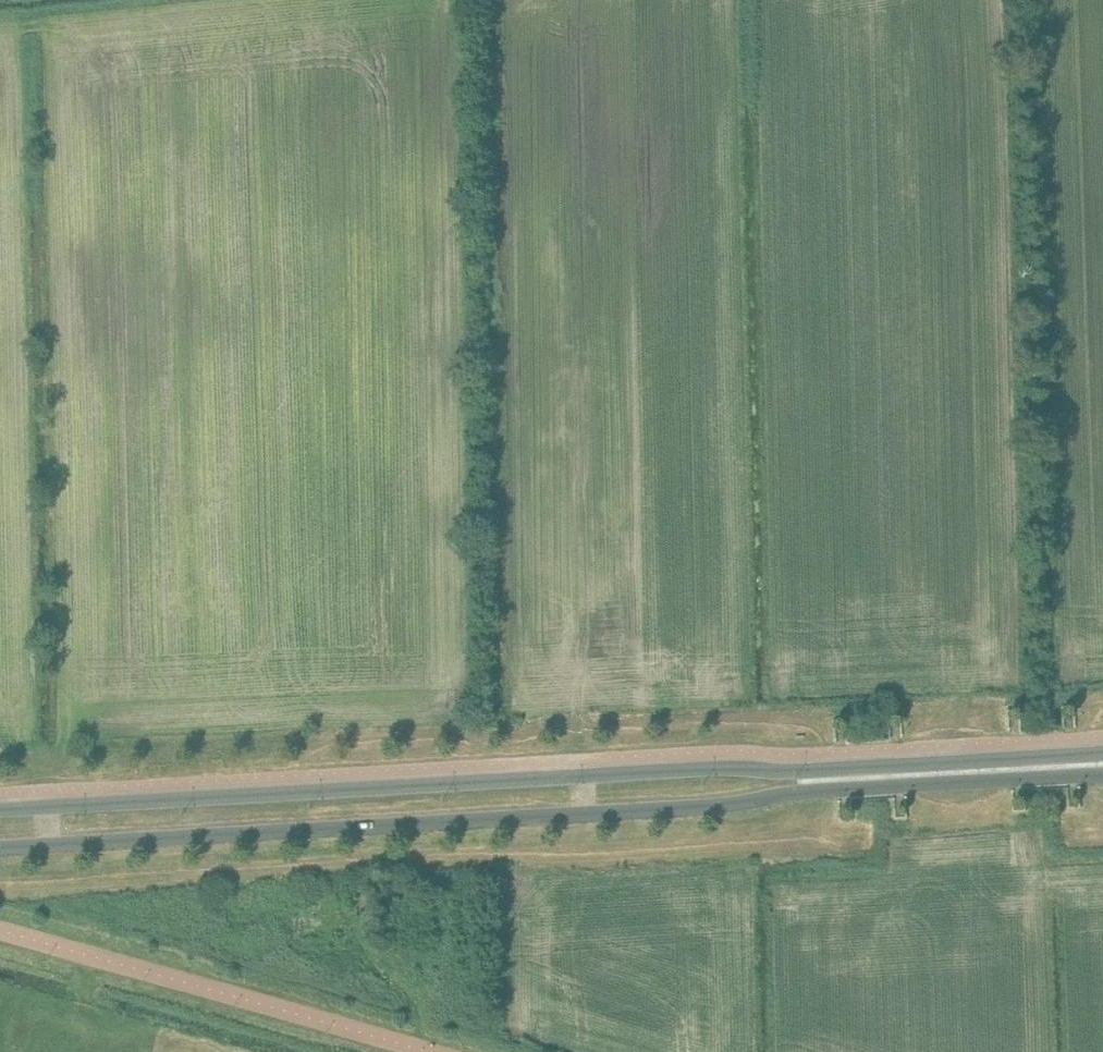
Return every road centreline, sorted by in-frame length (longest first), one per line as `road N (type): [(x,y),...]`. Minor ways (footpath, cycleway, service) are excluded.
road 1 (tertiary): [(0,847),(1102,775)]
road 2 (tertiary): [(1102,753),(0,810)]

